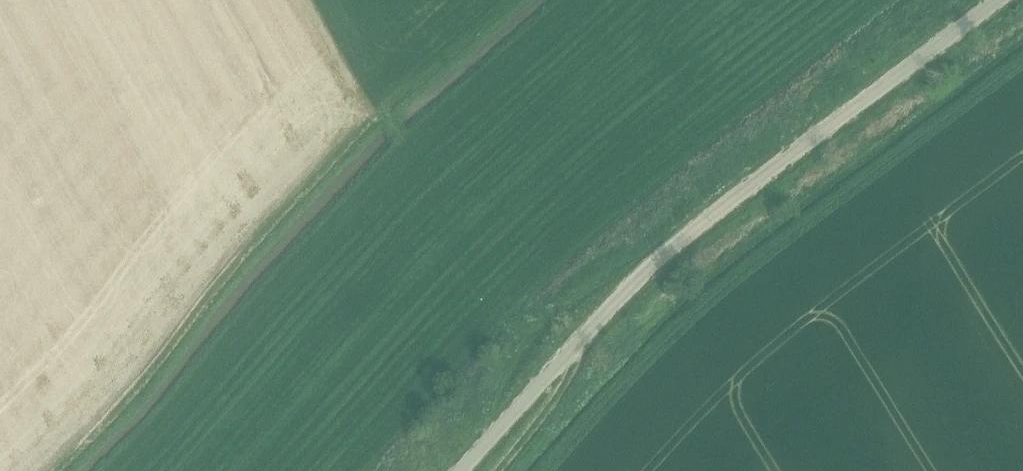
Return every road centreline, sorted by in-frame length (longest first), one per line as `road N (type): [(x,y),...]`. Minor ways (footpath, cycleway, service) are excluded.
road 1 (unclassified): [(461,470),(676,243),(998,0)]

